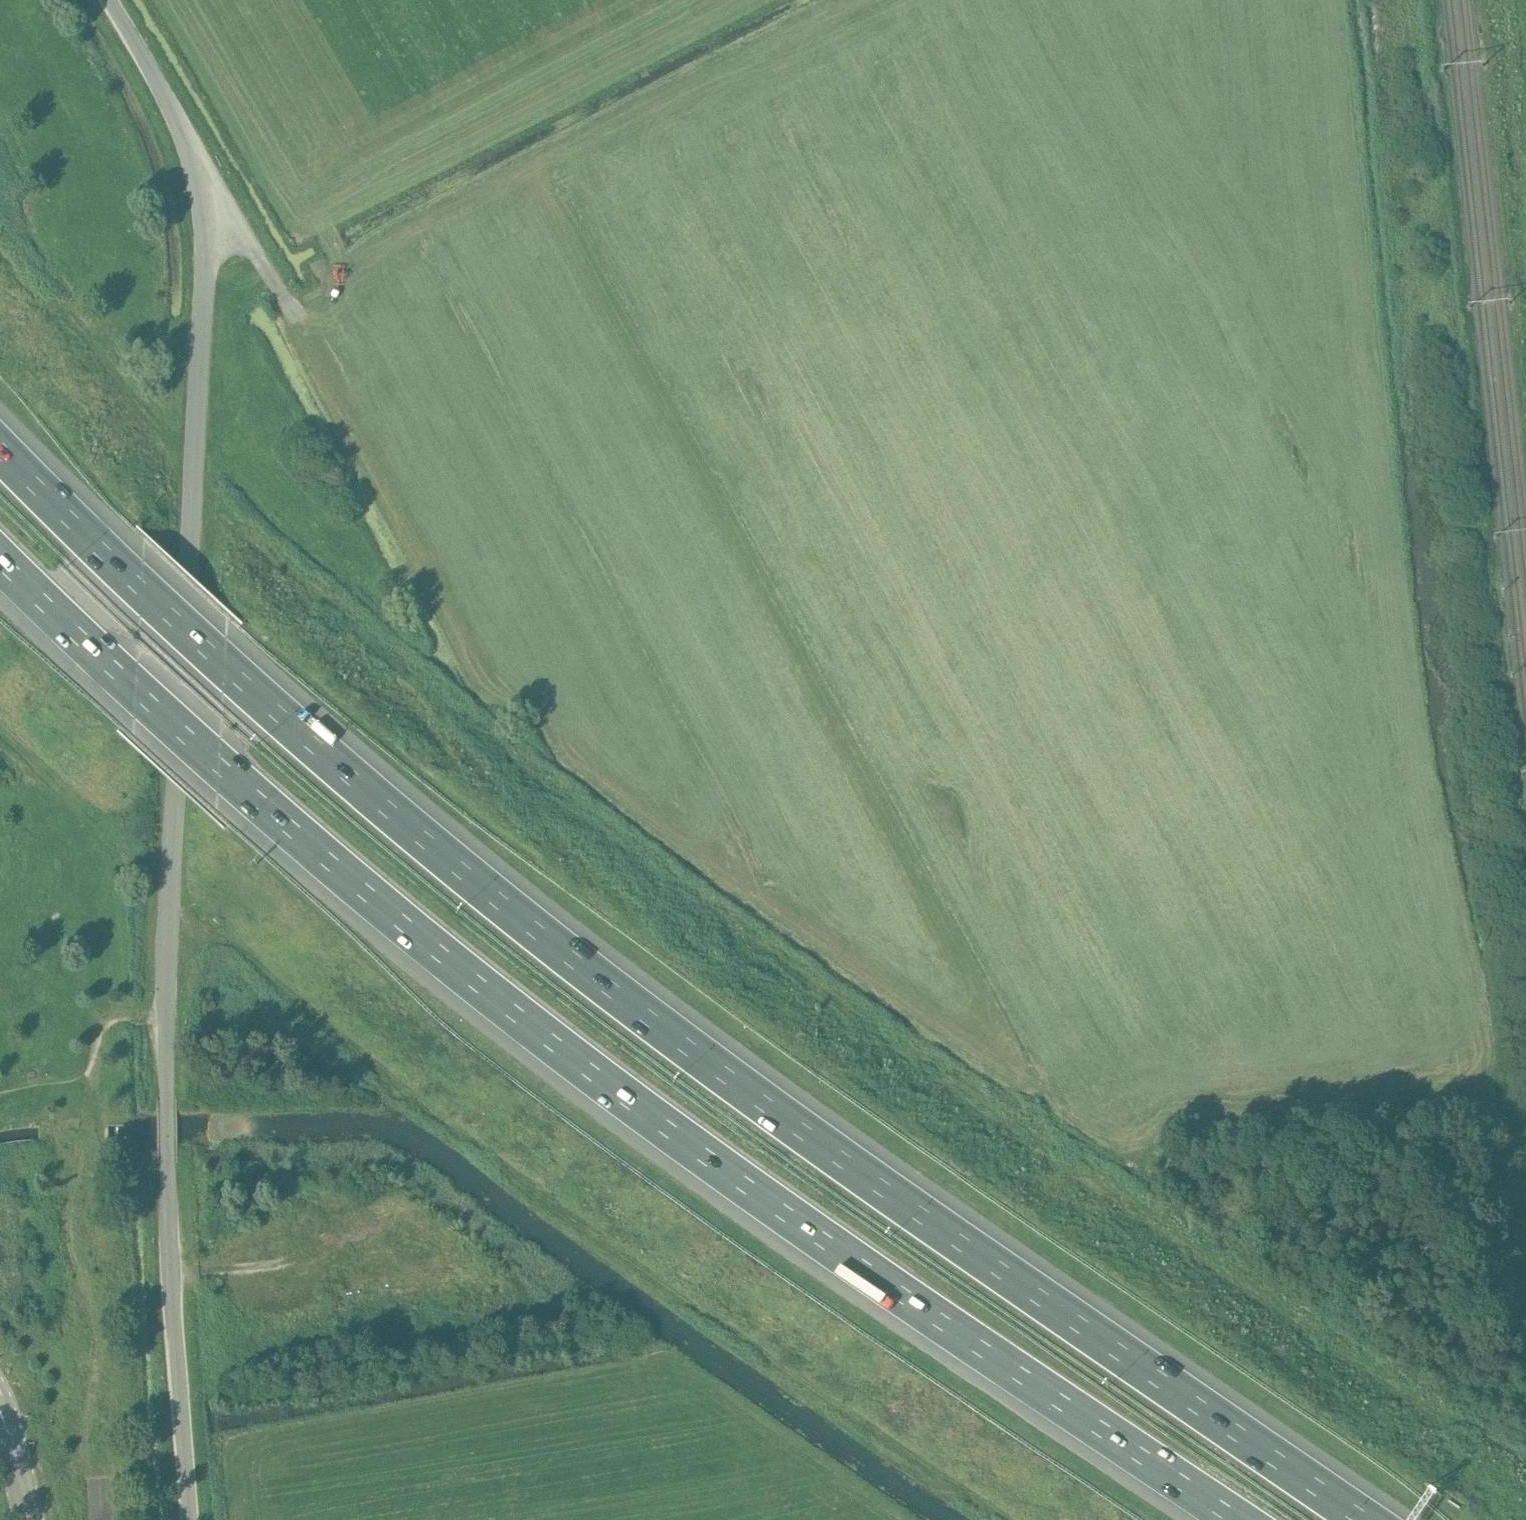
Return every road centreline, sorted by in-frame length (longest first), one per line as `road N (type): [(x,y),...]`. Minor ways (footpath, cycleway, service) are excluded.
road 1 (motorway): [(1367,1519),(1061,1314),(568,960),(226,667),(0,447)]
road 2 (motorway): [(0,556),(220,769),(522,1023),(1232,1519)]
road 3 (unclassified): [(190,1519),(170,1297),(165,1016),(212,243),(198,159),(108,0)]

